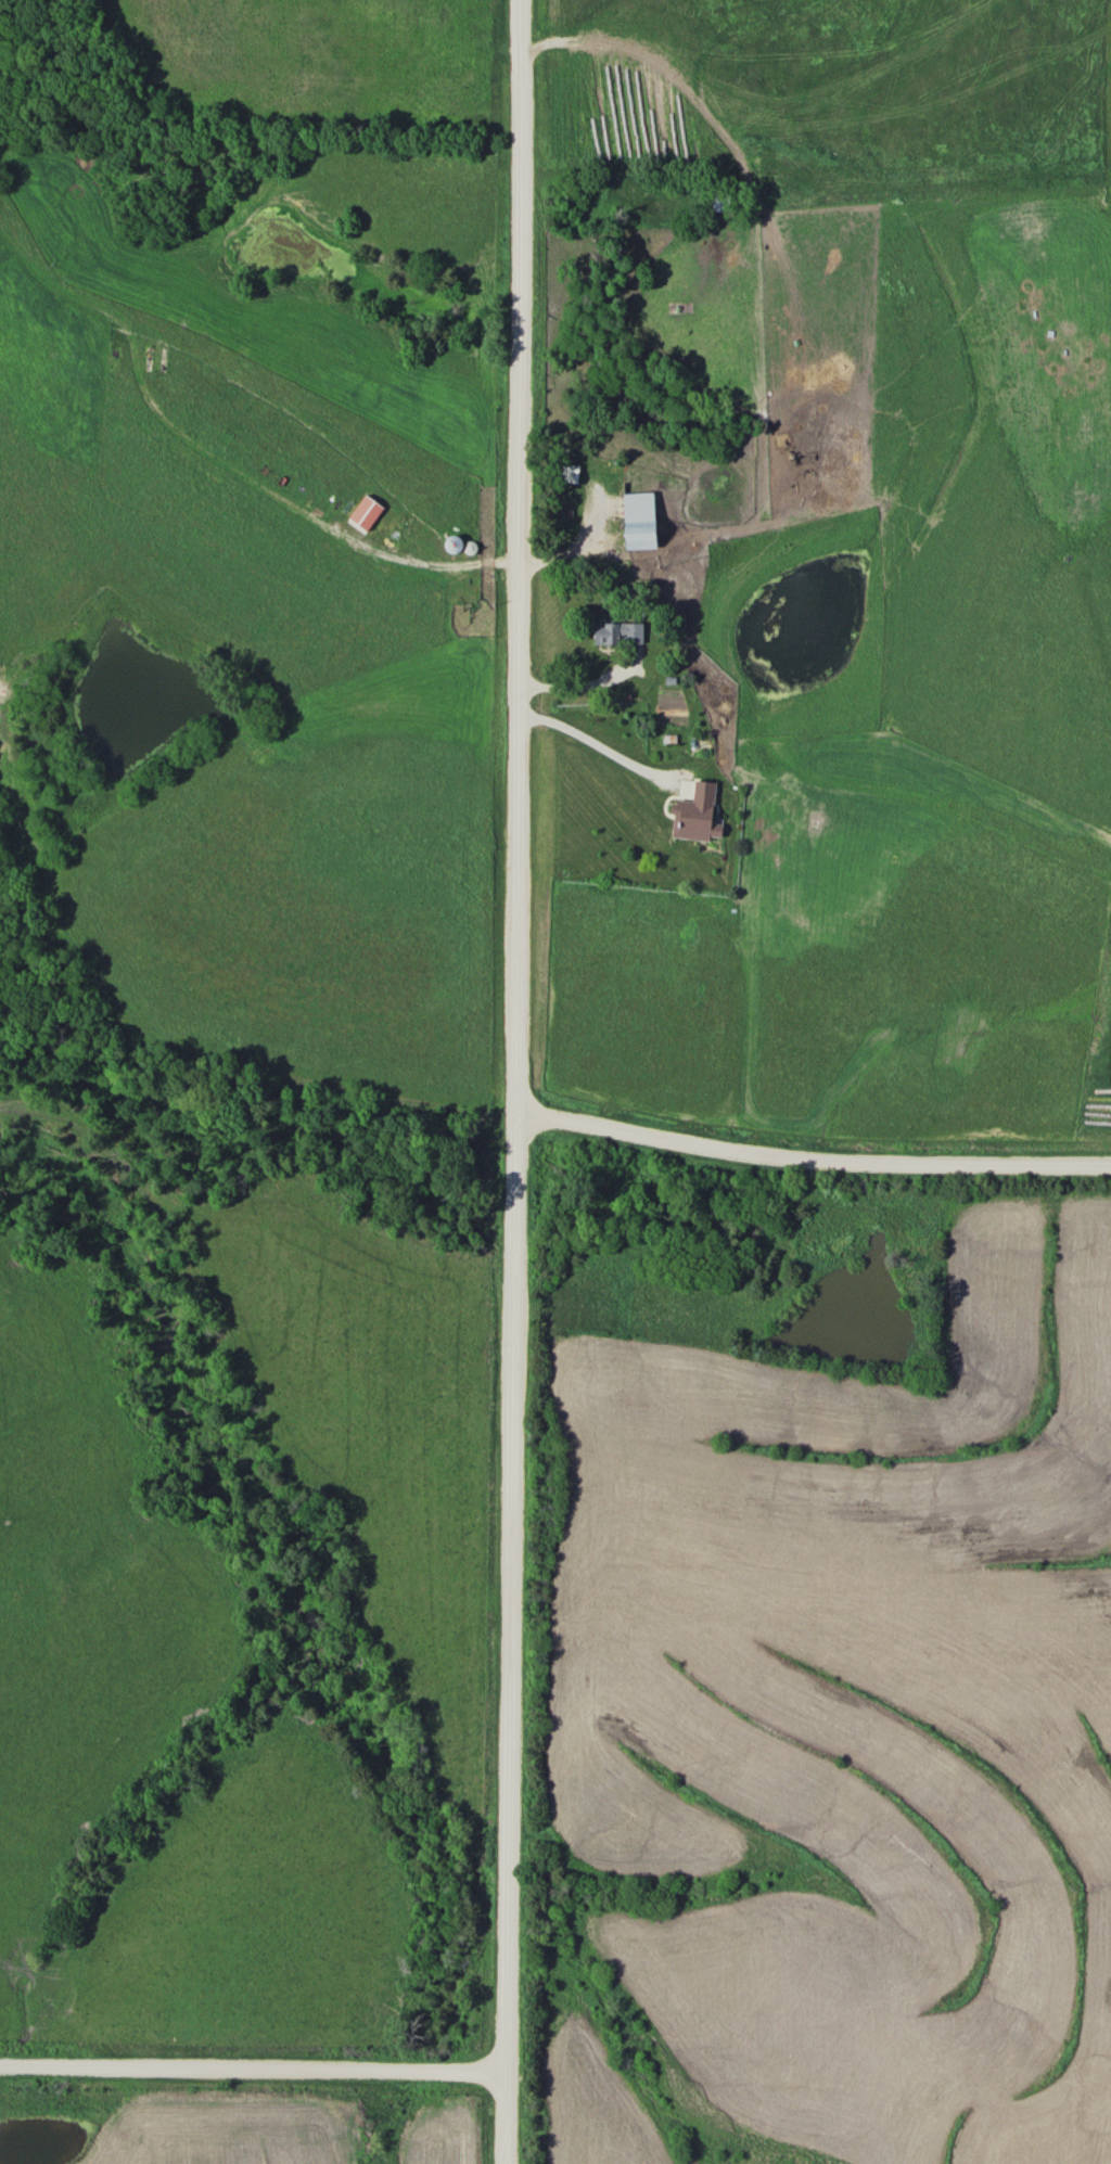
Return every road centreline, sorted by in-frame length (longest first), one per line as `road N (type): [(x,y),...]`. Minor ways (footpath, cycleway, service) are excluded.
road 1 (secondary): [(505,2163),(521,0)]
road 2 (residential): [(516,1111),(752,1153),(1110,1161)]
road 3 (residential): [(506,2069),(0,2063)]

